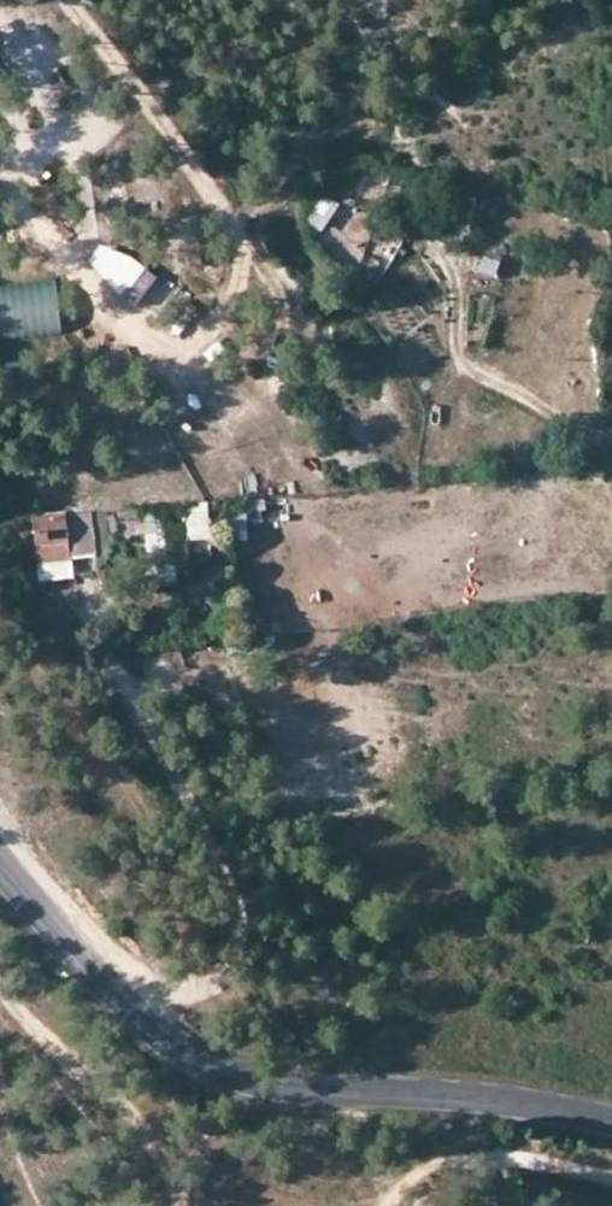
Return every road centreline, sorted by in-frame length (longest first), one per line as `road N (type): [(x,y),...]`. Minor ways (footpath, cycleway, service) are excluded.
road 1 (tertiary): [(0,860),(142,1021),(208,1068),(270,1086),(466,1096),(611,1121)]
road 2 (track): [(142,1021),(227,968),(237,940),(236,903),(113,661),(93,596)]
road 3 (track): [(0,160),(66,269),(197,410),(231,461)]

